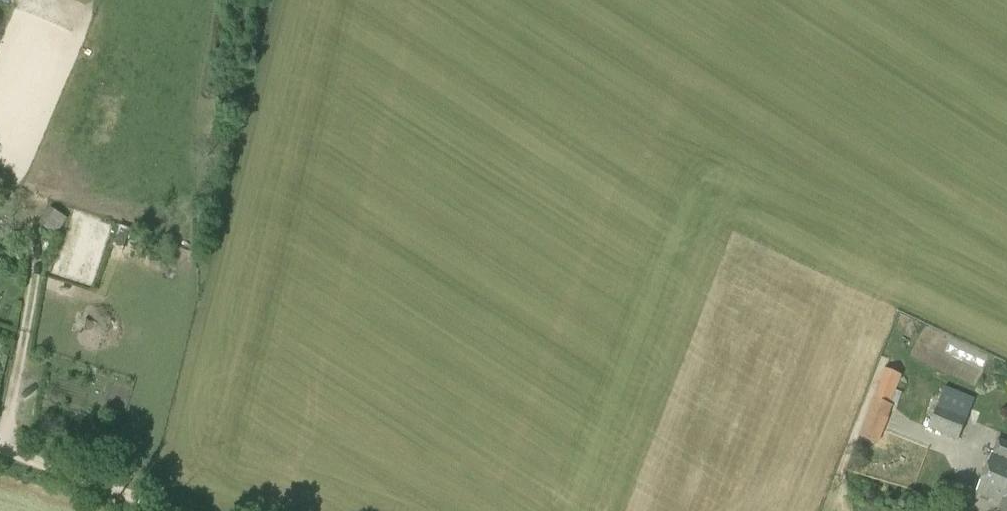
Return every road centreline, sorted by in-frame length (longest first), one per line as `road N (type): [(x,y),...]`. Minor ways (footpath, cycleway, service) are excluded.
road 1 (track): [(0,448),(171,510)]

